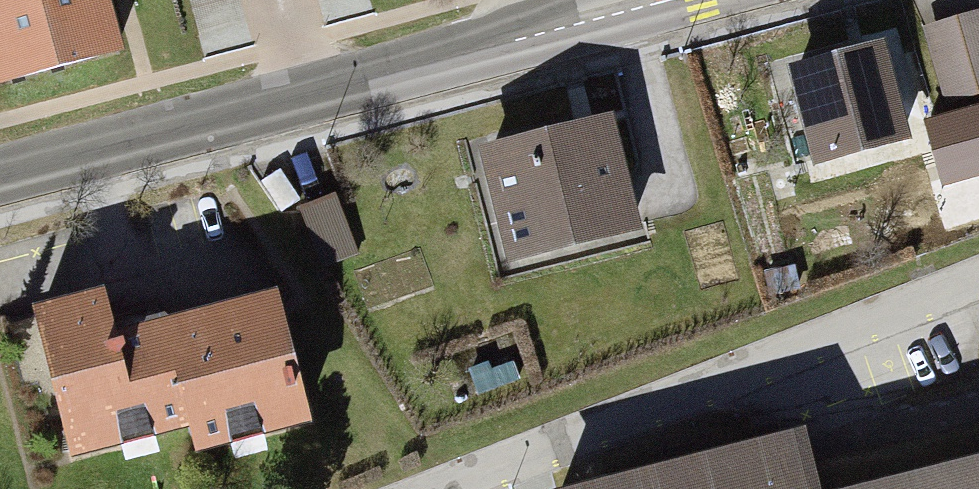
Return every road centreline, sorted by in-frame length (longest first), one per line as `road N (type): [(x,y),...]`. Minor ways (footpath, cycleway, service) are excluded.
road 1 (secondary): [(0,175),(668,0)]

